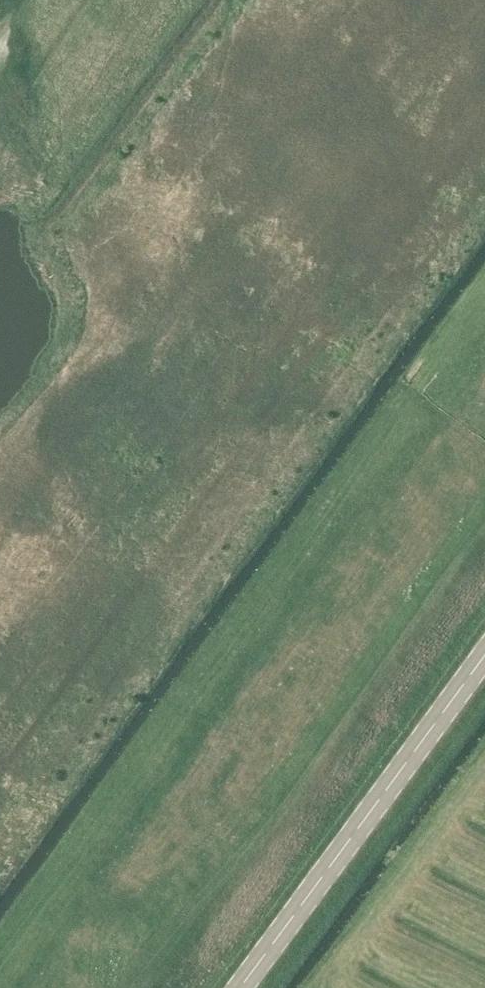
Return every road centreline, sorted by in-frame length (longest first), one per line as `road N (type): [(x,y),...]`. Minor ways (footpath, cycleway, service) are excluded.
road 1 (tertiary): [(240,987),(484,655)]

